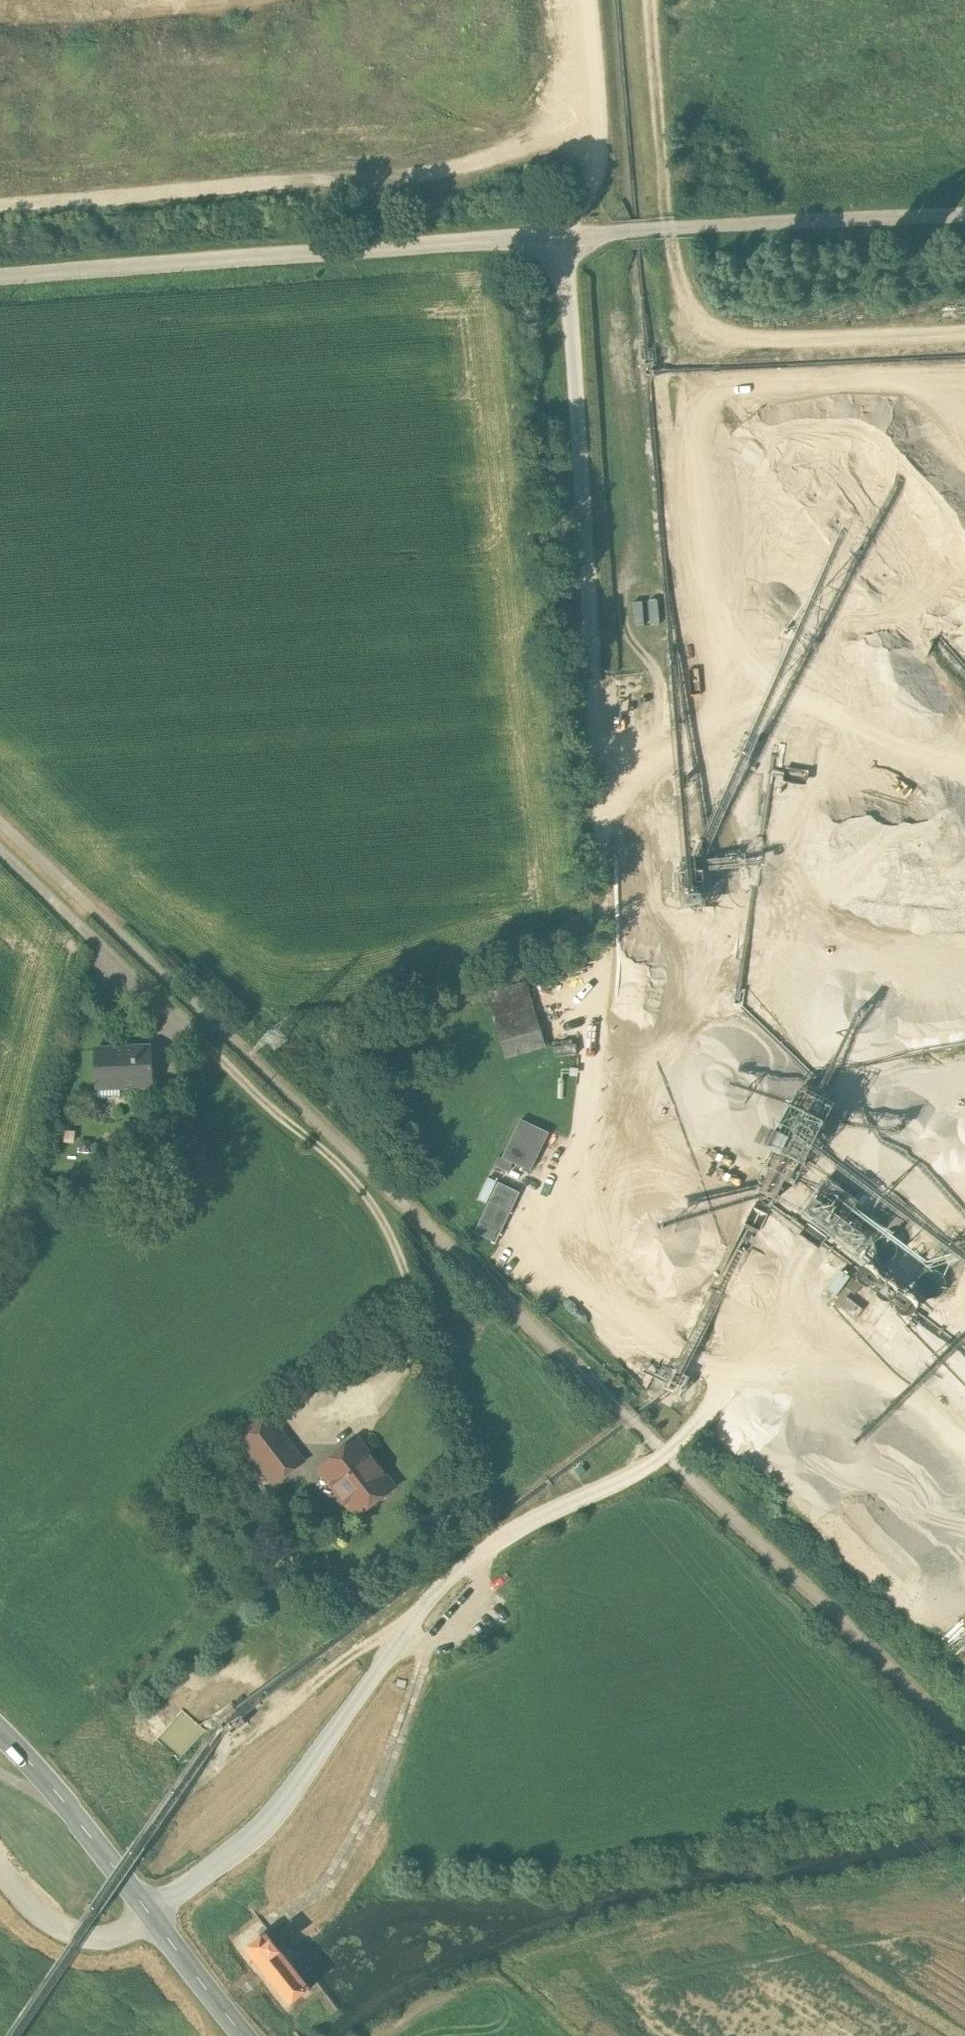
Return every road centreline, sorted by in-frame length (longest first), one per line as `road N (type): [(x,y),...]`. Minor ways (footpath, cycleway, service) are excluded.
road 1 (track): [(0,1871),(71,1933),(109,1941),(134,1930),(277,1809),(423,1610),(507,1534),(668,1453),(728,1388),(828,1386),(964,1368)]
road 2 (track): [(0,847),(359,1184),(393,1236),(418,1334),(365,1409)]
road 3 (track): [(595,101),(537,144),(455,169),(0,205)]
road 4 (unclassified): [(434,245),(356,264),(282,314),(185,411),(0,631)]
road 5 (unclassified): [(0,277),(434,245)]
road 6 (tertiary): [(244,2035),(155,1913),(0,1732)]
road 7 (track): [(571,235),(592,158),(588,0)]
road 8 (unclassified): [(434,245),(571,235)]

